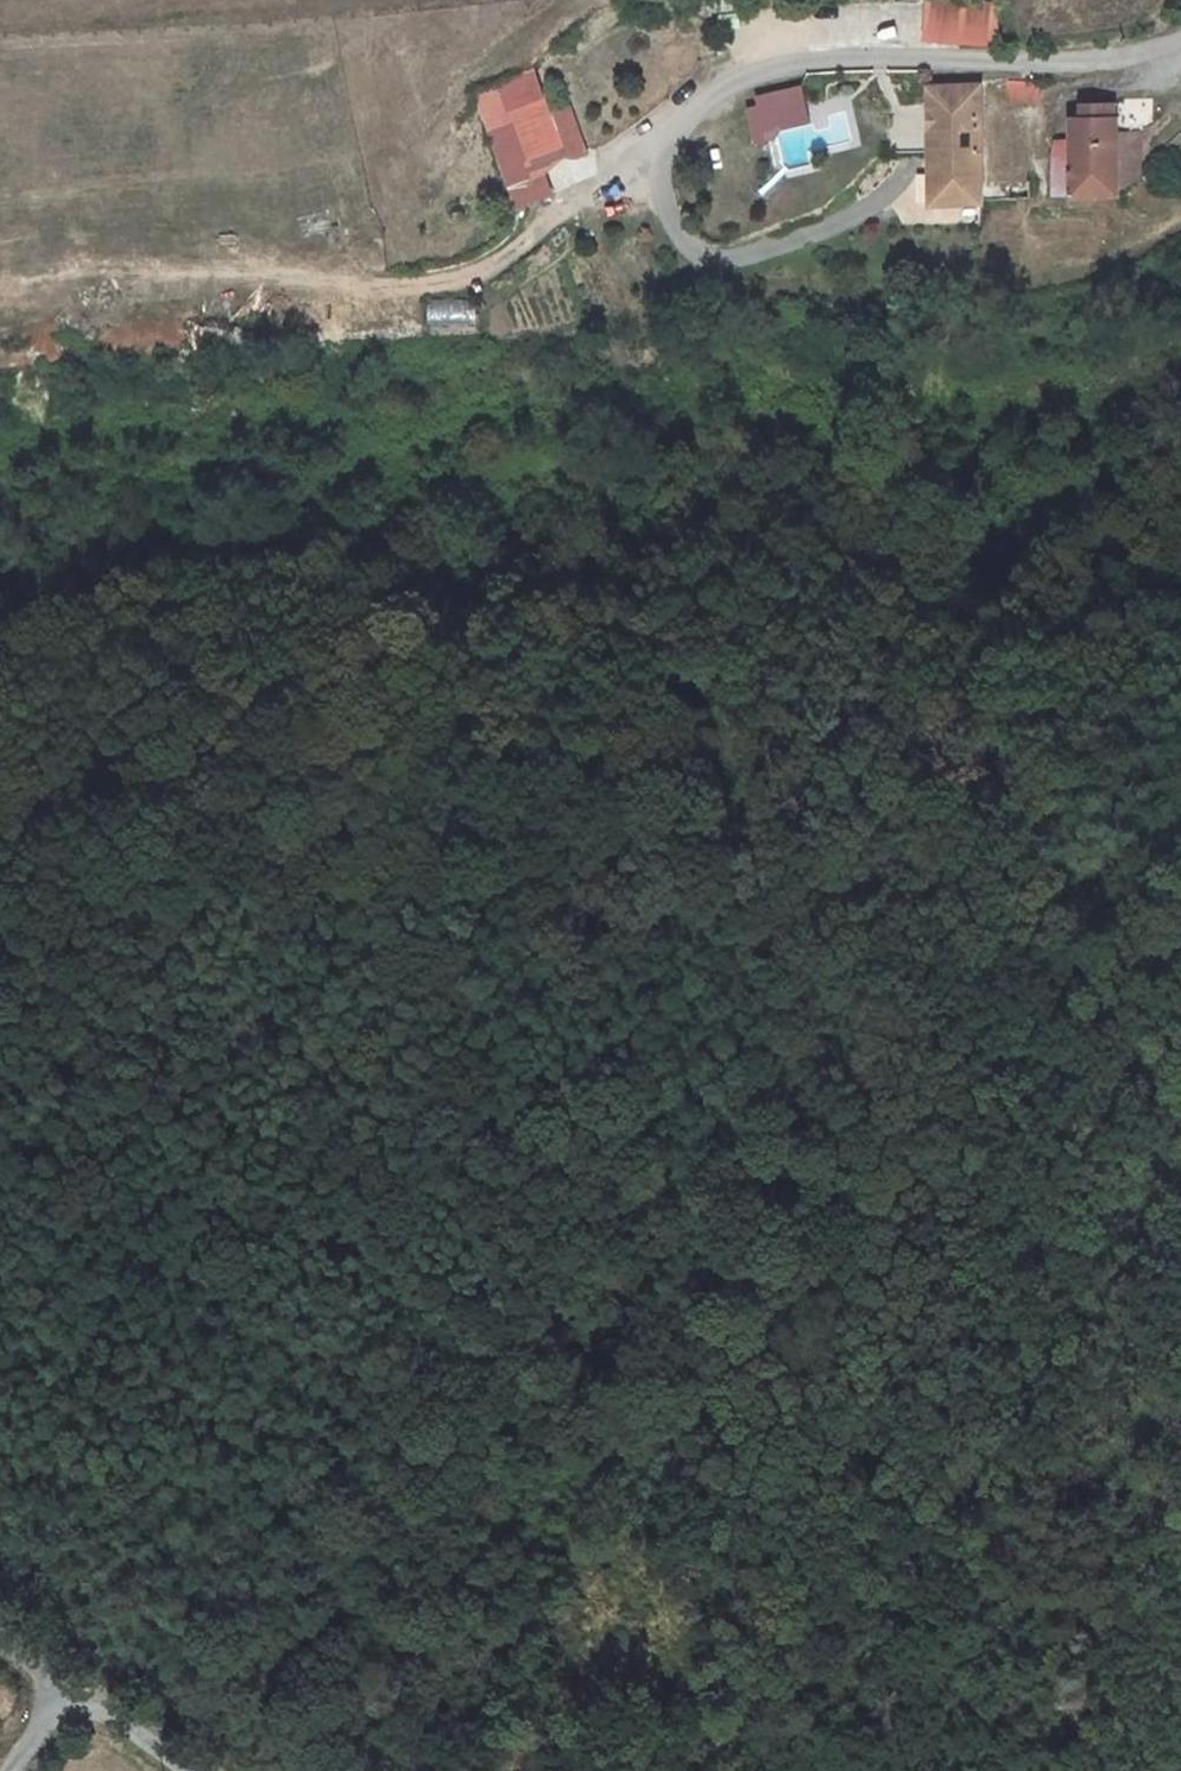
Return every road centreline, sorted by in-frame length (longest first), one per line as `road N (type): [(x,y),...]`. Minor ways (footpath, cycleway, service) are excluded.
road 1 (track): [(1180,44),(1090,64),(880,64),(741,81),(698,103),(658,145),(648,186),(682,260),(712,265),(833,226),(885,190)]
road 2 (unclassified): [(0,1627),(196,1770)]

